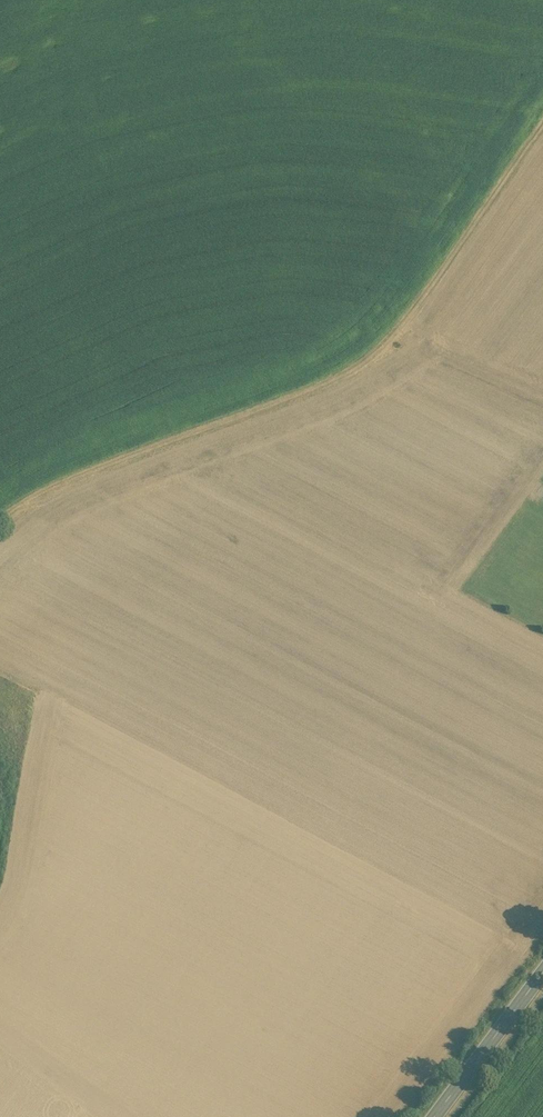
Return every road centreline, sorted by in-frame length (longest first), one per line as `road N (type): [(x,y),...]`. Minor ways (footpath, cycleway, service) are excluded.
road 1 (secondary): [(542,974),(434,1116)]

